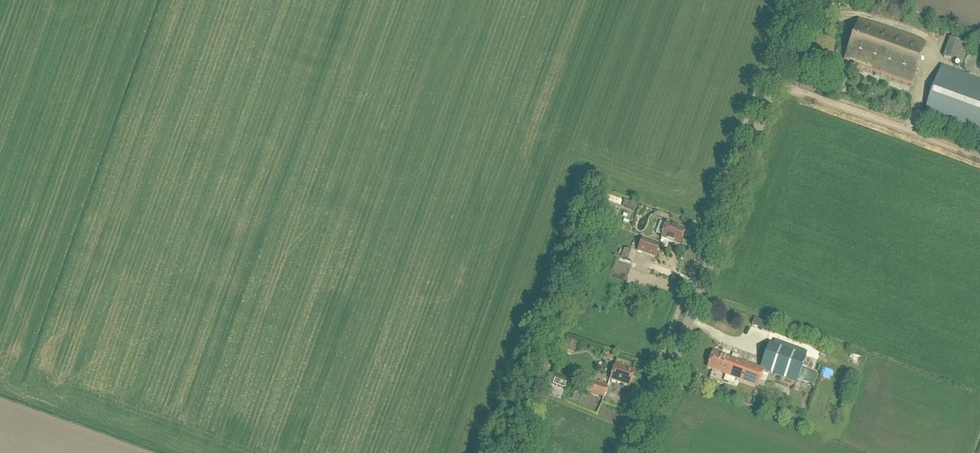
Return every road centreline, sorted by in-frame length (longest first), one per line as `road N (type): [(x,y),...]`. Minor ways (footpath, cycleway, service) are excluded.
road 1 (tertiary): [(641,452),(803,0)]
road 2 (track): [(979,156),(775,81)]

